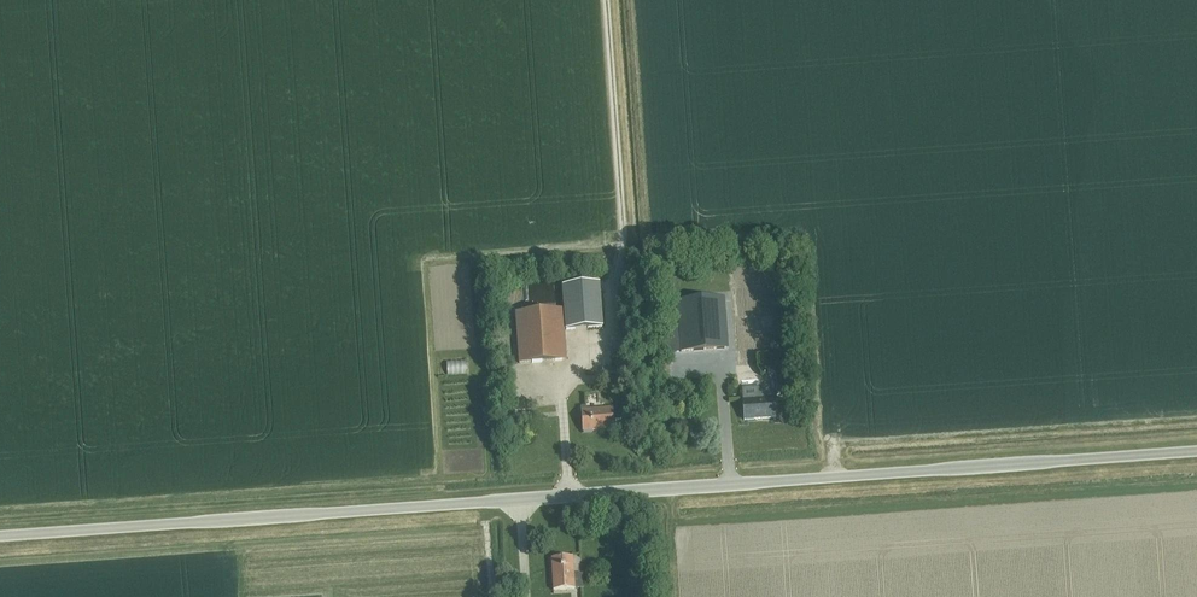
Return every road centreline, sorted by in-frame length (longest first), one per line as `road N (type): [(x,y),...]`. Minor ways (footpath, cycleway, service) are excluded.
road 1 (unclassified): [(0,534),(1196,450)]

